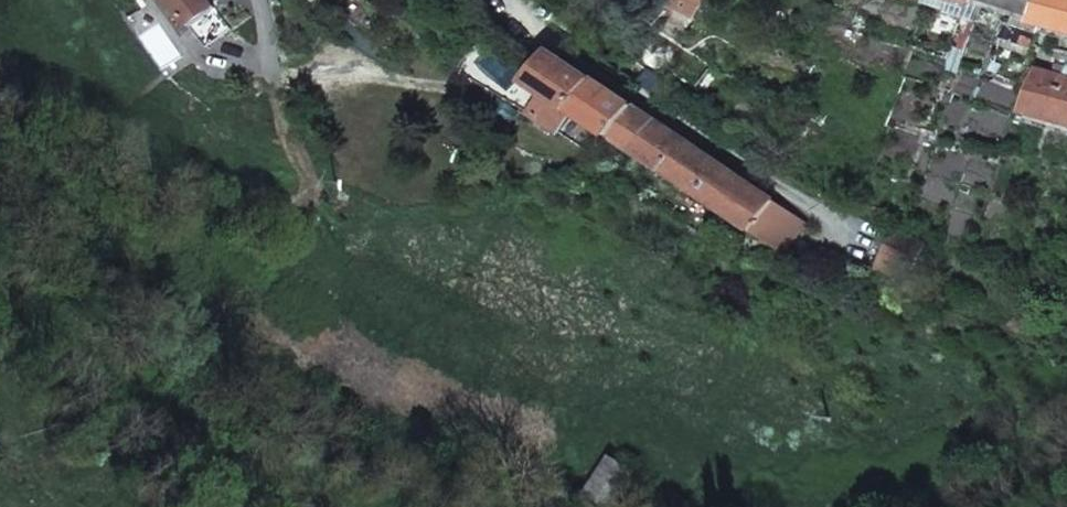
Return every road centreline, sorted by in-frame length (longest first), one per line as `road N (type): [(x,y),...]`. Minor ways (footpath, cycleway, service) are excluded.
road 1 (track): [(0,96),(146,187),(283,215),(304,182),(251,21)]
road 2 (track): [(611,77),(829,224)]

